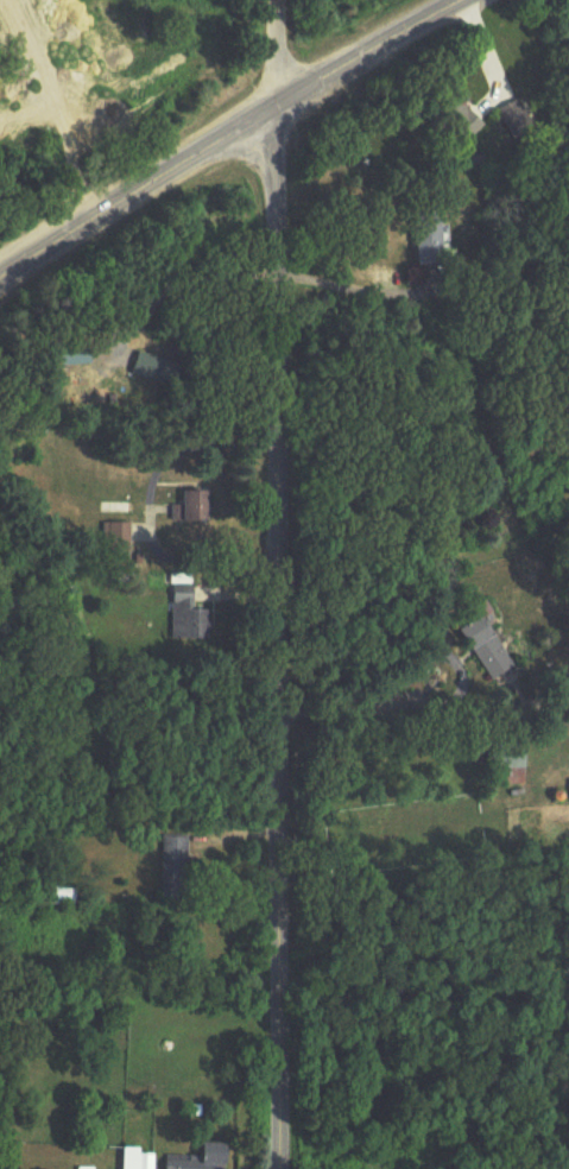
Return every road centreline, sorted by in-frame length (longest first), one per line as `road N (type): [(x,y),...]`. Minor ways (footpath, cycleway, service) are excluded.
road 1 (tertiary): [(279,1168),(273,107)]
road 2 (tertiary): [(0,280),(273,107),(461,0)]

